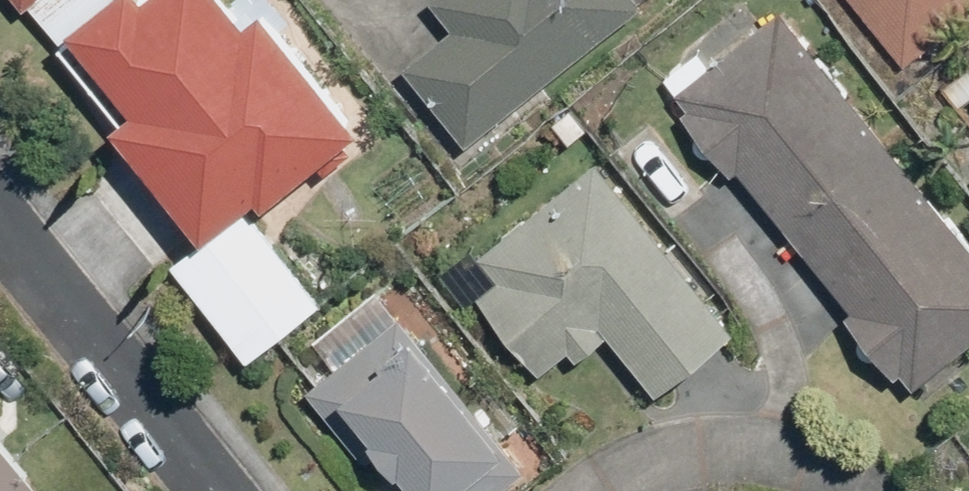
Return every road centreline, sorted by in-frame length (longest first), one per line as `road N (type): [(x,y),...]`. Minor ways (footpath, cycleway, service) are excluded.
road 1 (residential): [(0,214),(216,490)]

